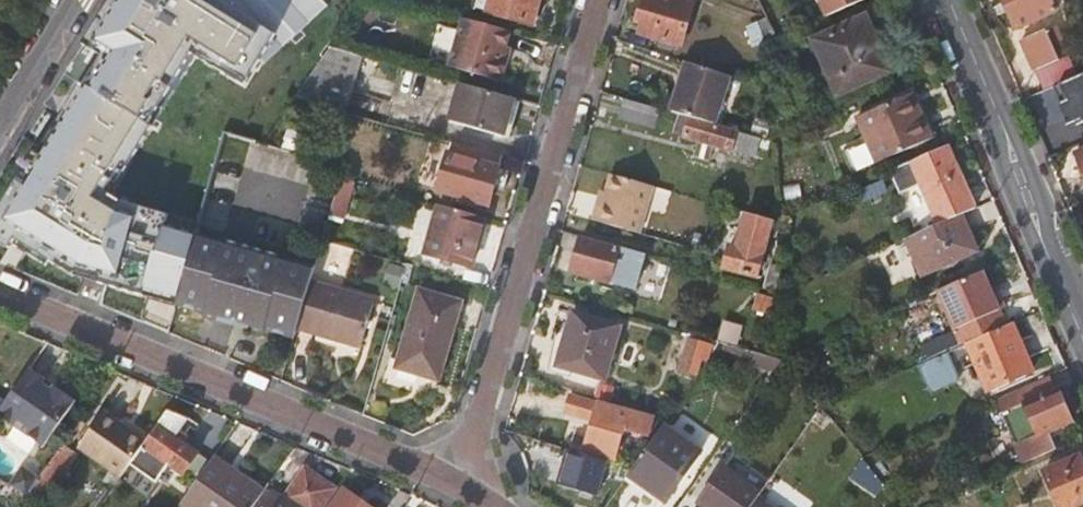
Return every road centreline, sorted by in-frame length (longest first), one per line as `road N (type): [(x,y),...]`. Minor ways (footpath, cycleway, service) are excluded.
road 1 (residential): [(455,489),(598,0)]
road 2 (residential): [(455,489),(0,287)]
road 3 (residential): [(1082,335),(949,0)]
road 4 (residential): [(0,123),(78,0)]

